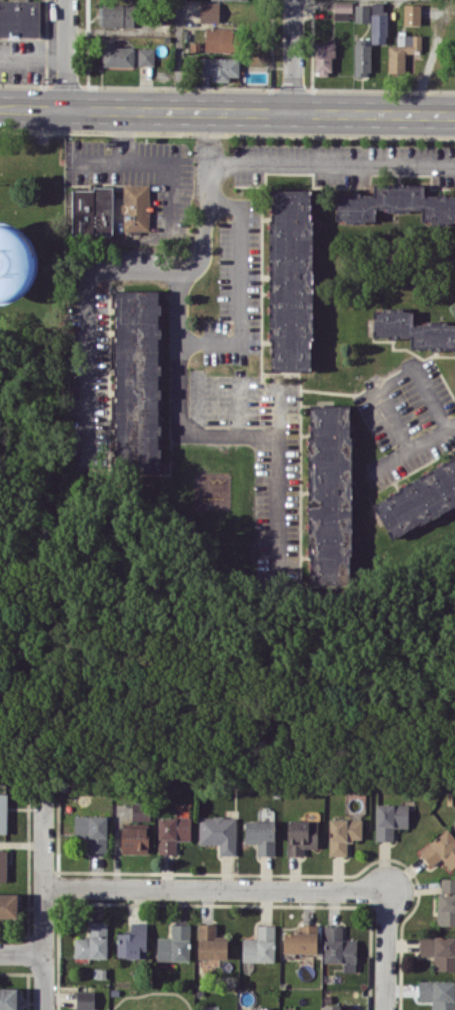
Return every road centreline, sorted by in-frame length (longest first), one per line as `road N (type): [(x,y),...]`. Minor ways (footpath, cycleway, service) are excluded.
road 1 (tertiary): [(0,107),(454,115)]
road 2 (residential): [(42,887),(386,891)]
road 3 (residential): [(206,111),(201,250),(193,268),(176,272),(177,415)]
road 4 (residential): [(176,272),(149,262),(88,264),(90,459)]
road 5 (residential): [(42,1009),(42,798)]

